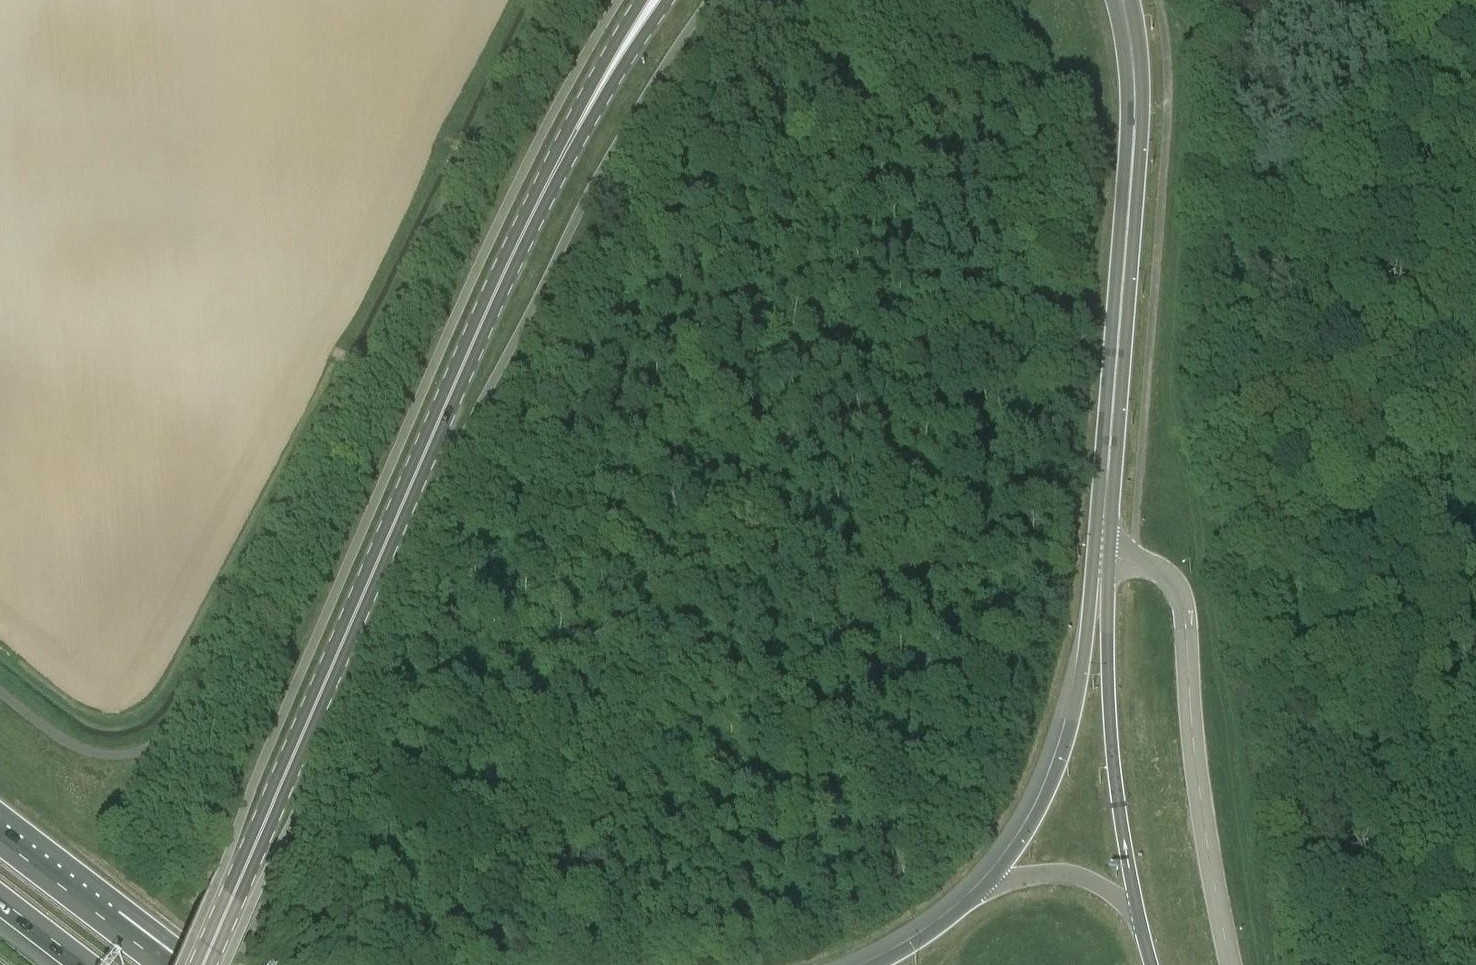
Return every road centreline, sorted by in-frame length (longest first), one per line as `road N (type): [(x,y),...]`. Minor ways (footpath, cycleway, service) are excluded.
road 1 (primary): [(203,964),(519,243),(582,120)]
road 2 (motorway): [(1118,0),(1133,89),(1099,581)]
road 3 (motorway): [(1099,581),(1060,766),(1023,839),(968,903)]
road 4 (motorway): [(1139,918),(1121,820),(1099,581)]
road 5 (motorway): [(163,964),(0,840)]
road 6 (motorway): [(1139,918),(1103,889),(1067,876),(1000,884),(968,903)]
road 7 (primary): [(582,120),(669,0)]
road 8 (primary): [(641,0),(595,74),(582,120)]

